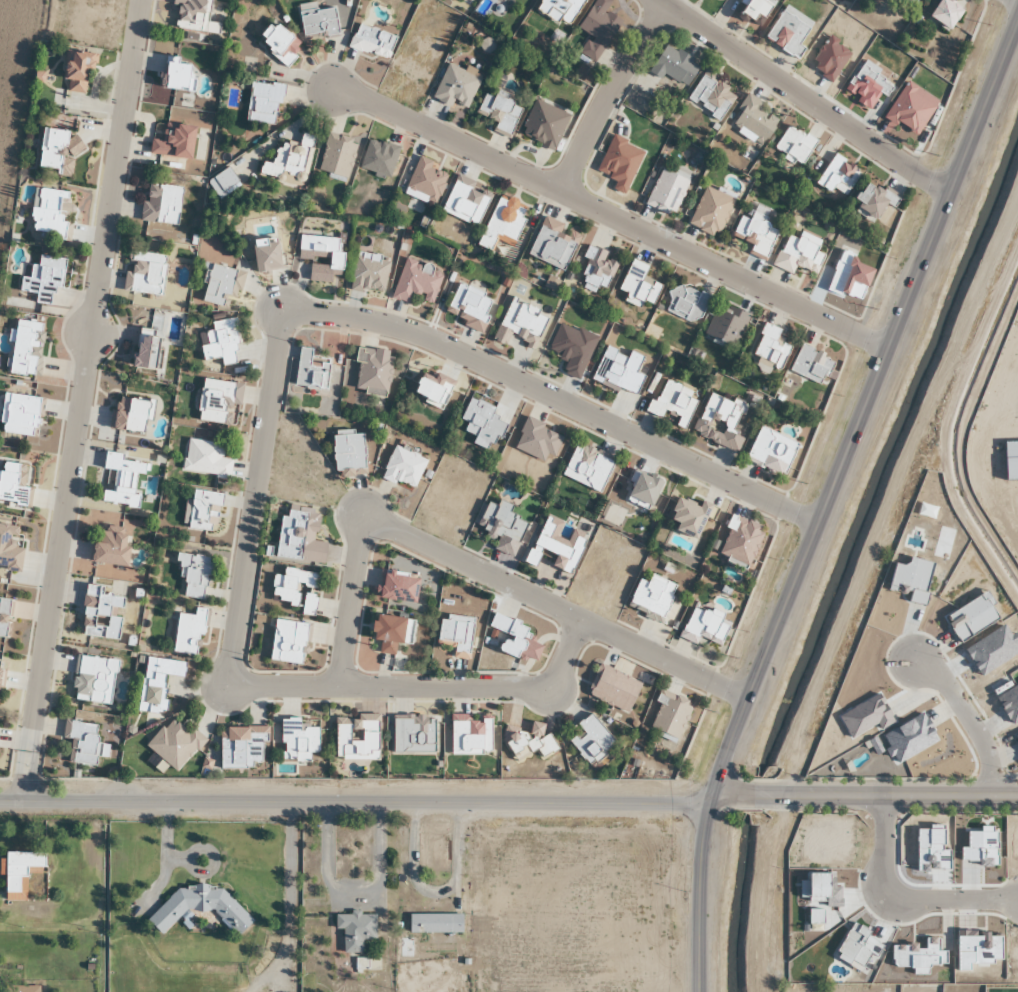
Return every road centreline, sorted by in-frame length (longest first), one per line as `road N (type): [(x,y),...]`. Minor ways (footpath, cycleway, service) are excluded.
road 1 (residential): [(820,527),(492,359),(385,318),(287,315),(274,337),(231,677),(245,684),(549,689),(581,614)]
road 2 (tertiary): [(697,991),(701,837),(722,760),(1017,16)]
road 3 (residential): [(18,801),(97,339),(138,0)]
road 4 (tertiary): [(712,794),(685,802),(0,801)]
road 5 (residential): [(891,341),(337,96)]
road 6 (residential): [(340,680),(363,517),(407,531),(745,699)]
road 7 (residential): [(950,189),(652,0)]
road 8 (tertiary): [(1017,796),(769,794)]
road 9 (residential): [(887,795),(889,878),(903,897),(1017,899)]
road 10 (residential): [(556,193),(644,0)]

